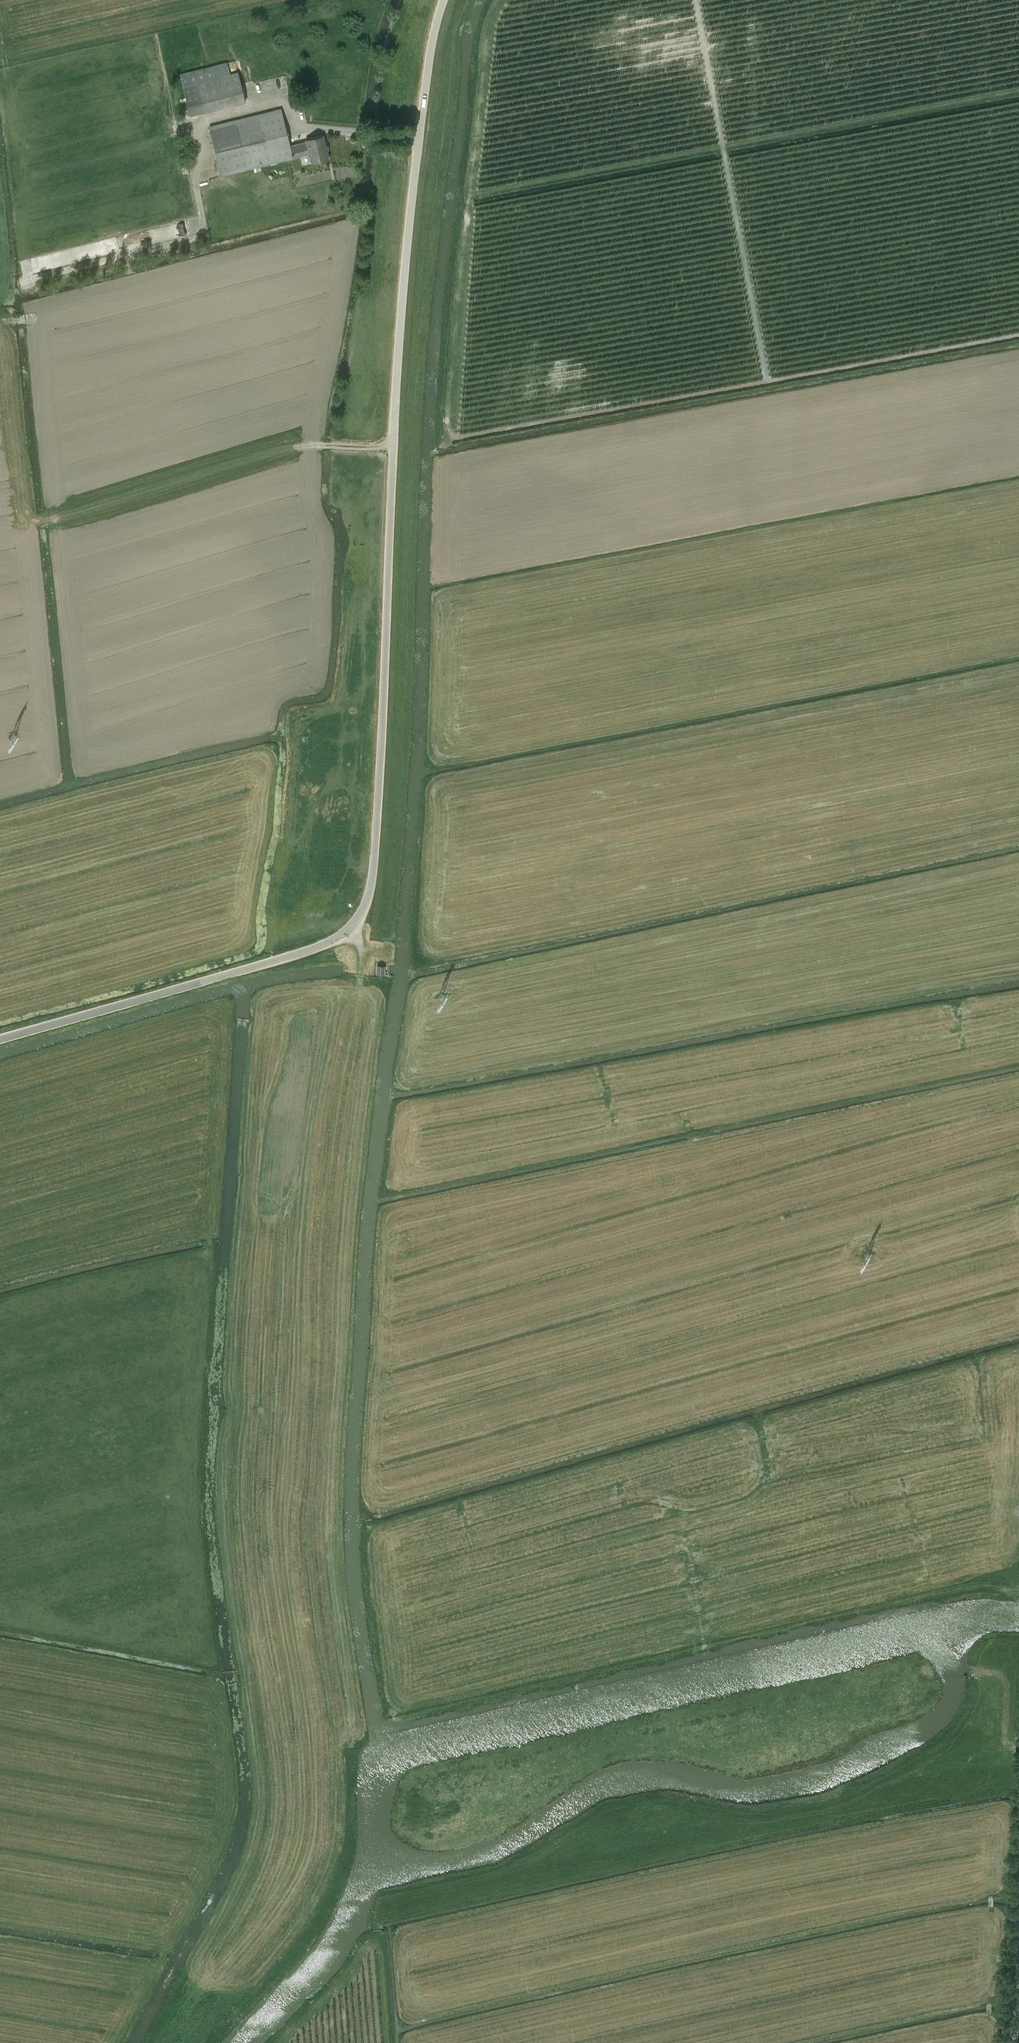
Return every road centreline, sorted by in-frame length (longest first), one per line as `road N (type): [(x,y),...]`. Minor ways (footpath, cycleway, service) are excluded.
road 1 (unclassified): [(0,1041),(308,952),(346,934),(367,901),(410,244),(445,0)]

